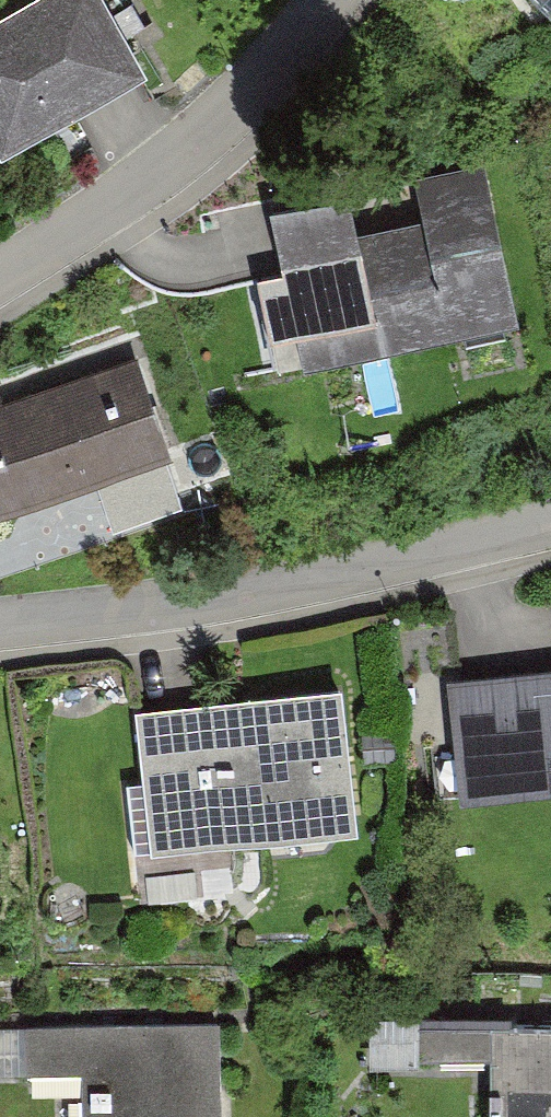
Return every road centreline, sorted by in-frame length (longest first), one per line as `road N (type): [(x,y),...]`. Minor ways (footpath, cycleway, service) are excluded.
road 1 (residential): [(0,629),(133,617),(550,523)]
road 2 (residential): [(347,0),(328,29),(265,89),(0,283)]

